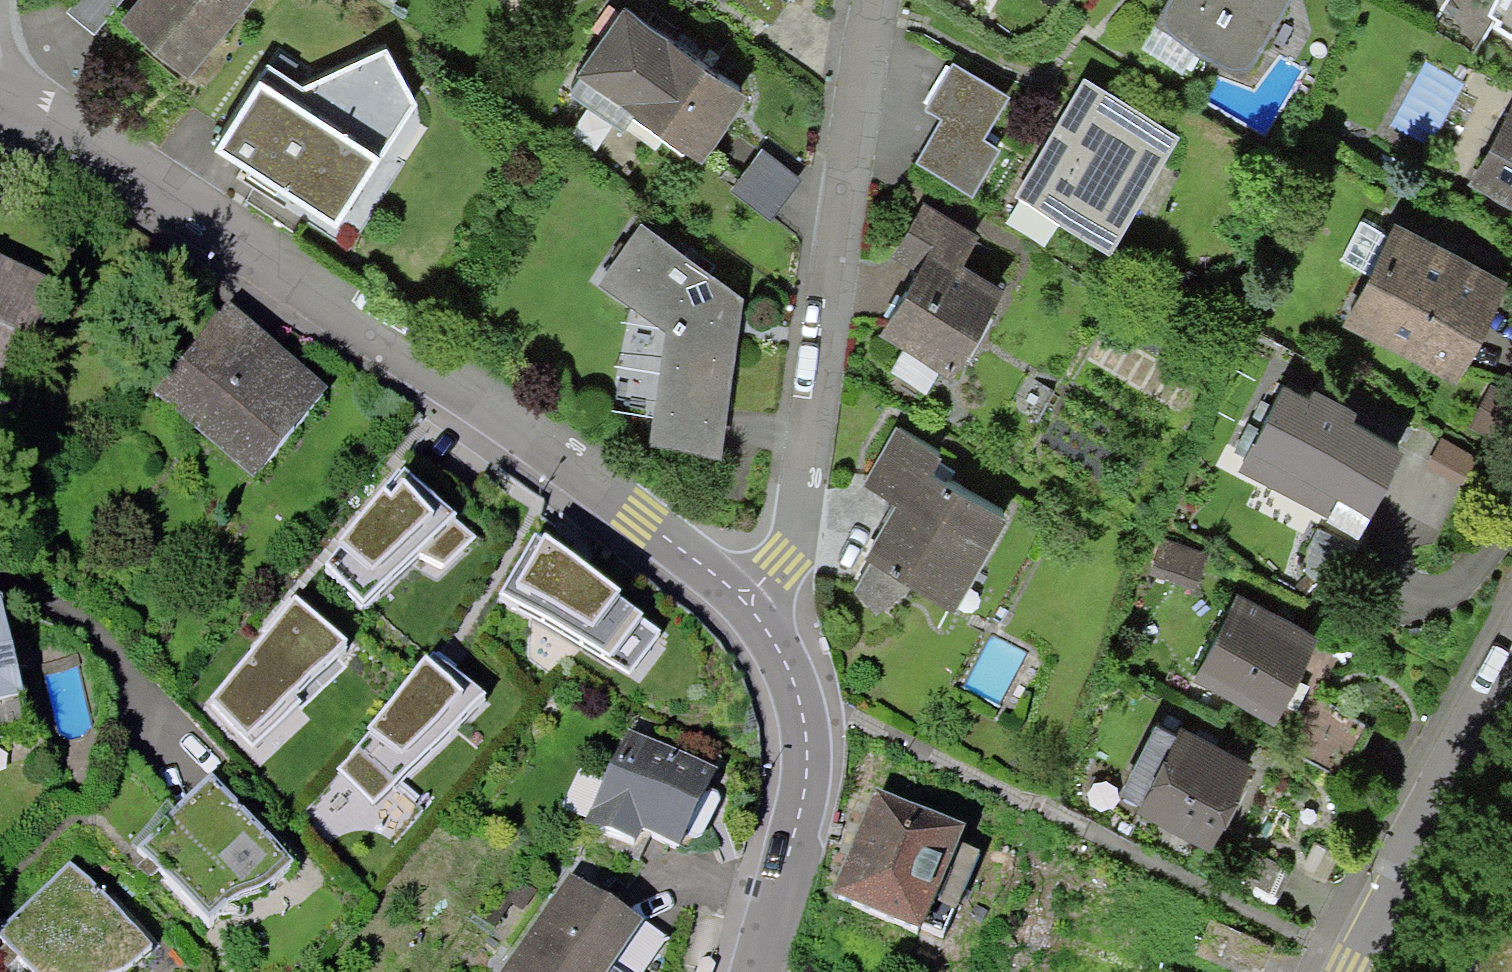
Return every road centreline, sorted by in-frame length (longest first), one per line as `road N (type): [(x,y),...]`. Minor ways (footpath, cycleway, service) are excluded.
road 1 (residential): [(751,594),(0,79)]
road 2 (residential): [(751,594),(801,507),(873,0)]
road 3 (residential): [(757,971),(797,832),(804,697),(751,594)]
road 4 (residential): [(1340,971),(1511,655)]

